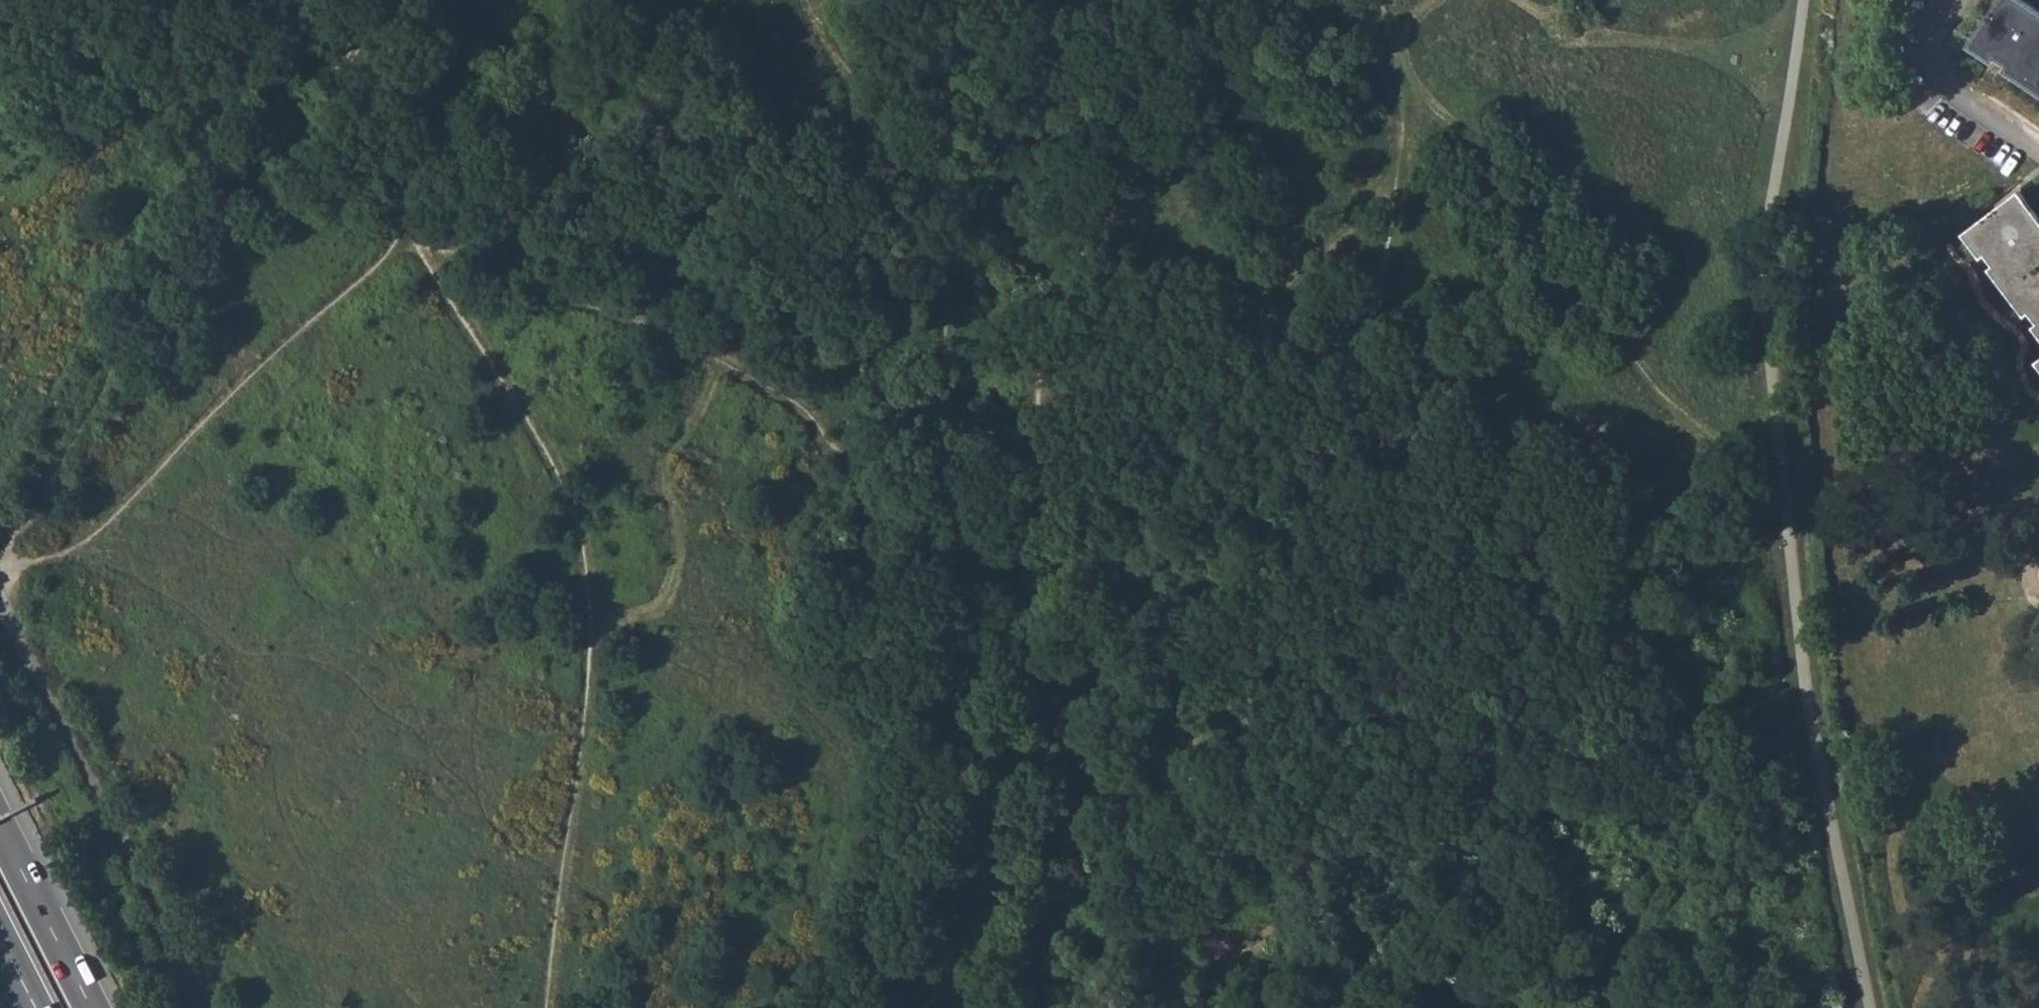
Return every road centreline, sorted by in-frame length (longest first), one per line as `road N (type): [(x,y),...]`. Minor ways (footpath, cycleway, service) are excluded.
road 1 (residential): [(1950,0),(1928,38),(1931,77),(2038,153)]
road 2 (trunk): [(91,1007),(0,829)]

